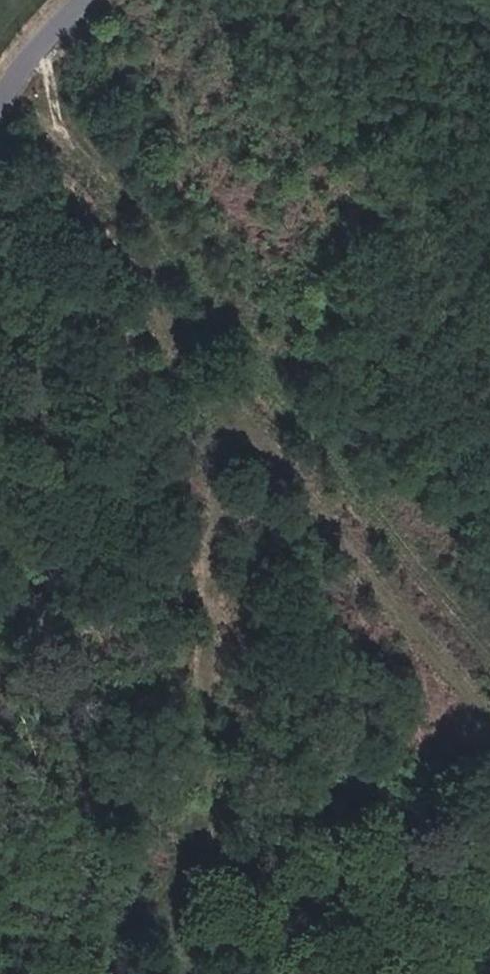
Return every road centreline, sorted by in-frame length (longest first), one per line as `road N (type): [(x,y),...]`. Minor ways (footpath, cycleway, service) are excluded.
road 1 (unclassified): [(0,157),(130,0)]

